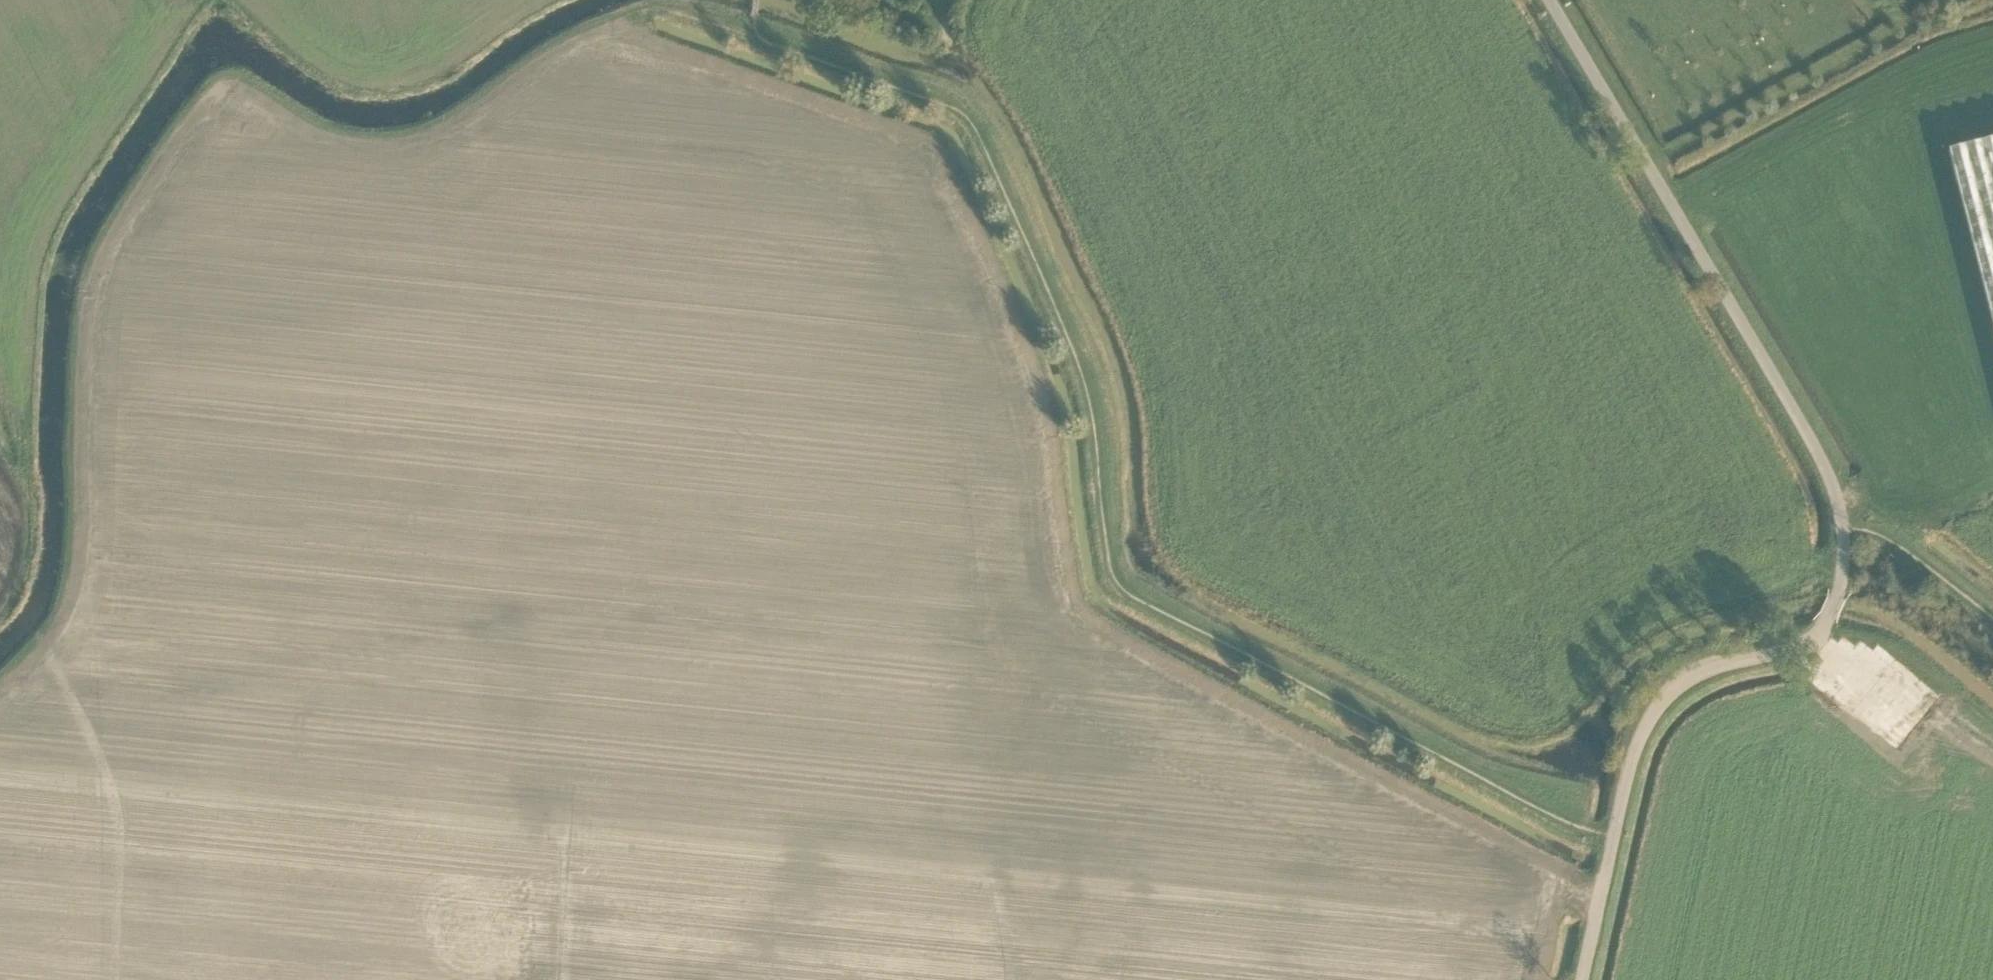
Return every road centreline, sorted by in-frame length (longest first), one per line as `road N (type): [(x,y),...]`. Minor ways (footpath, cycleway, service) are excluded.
road 1 (unclassified): [(1581,979),(1625,790),(1658,705),(1700,672),(1812,641),(1840,591),(1843,530),(1814,449),(1546,0)]

